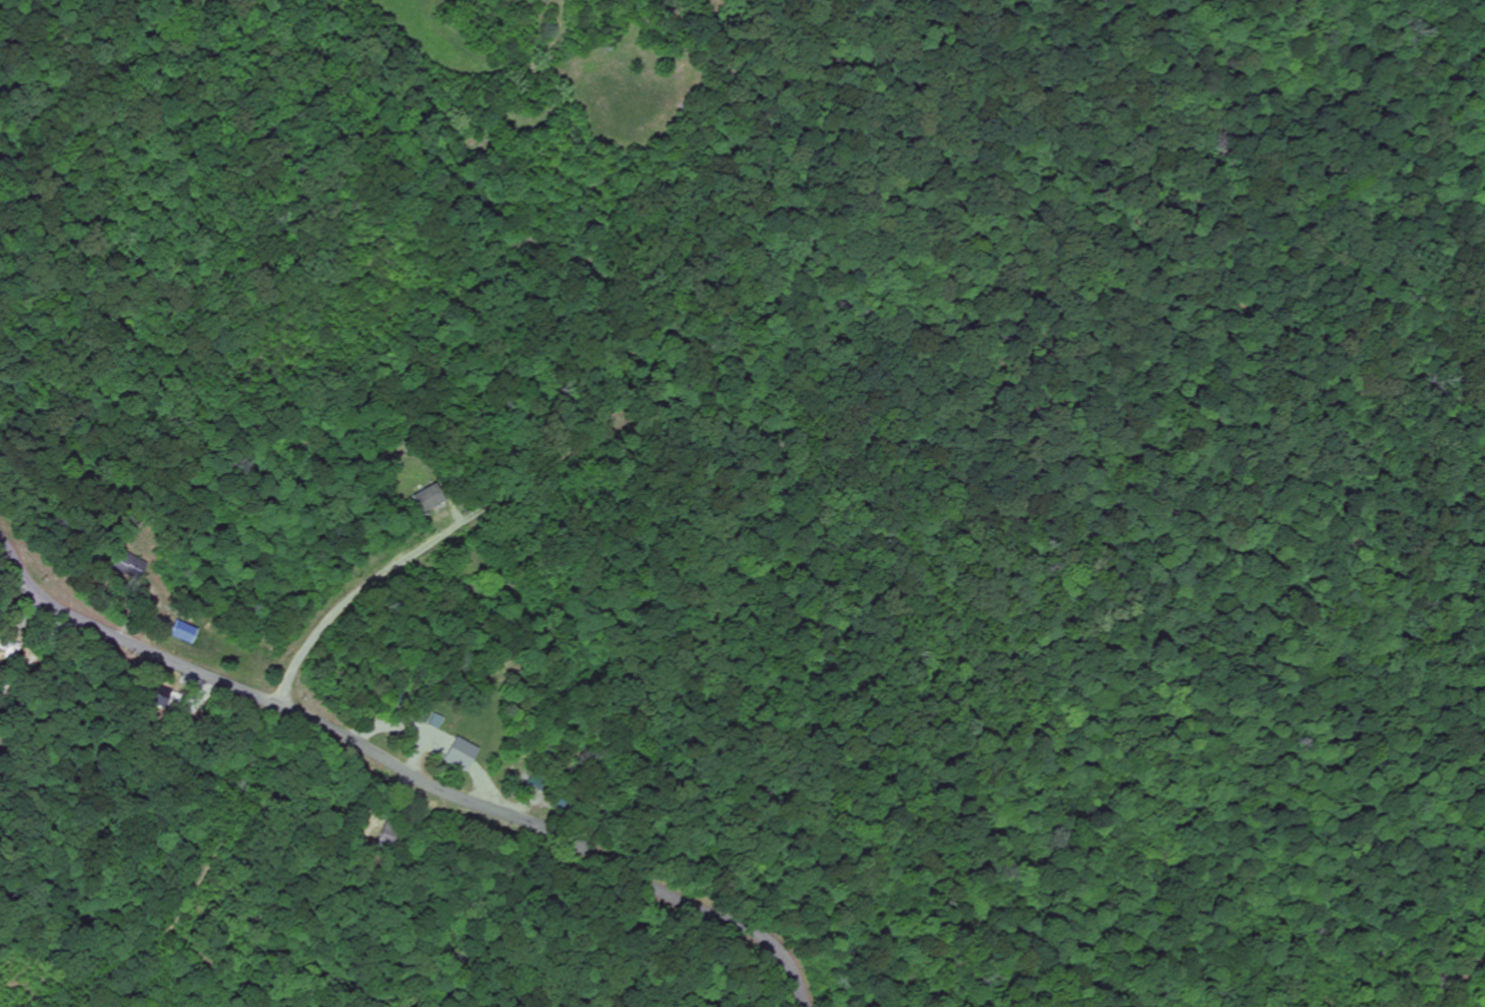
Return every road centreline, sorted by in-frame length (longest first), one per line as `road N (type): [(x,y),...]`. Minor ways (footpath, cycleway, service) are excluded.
road 1 (residential): [(0,543),(31,586),(64,611),(326,726),(433,786),(550,831),(755,936),(785,958),(806,1006)]

